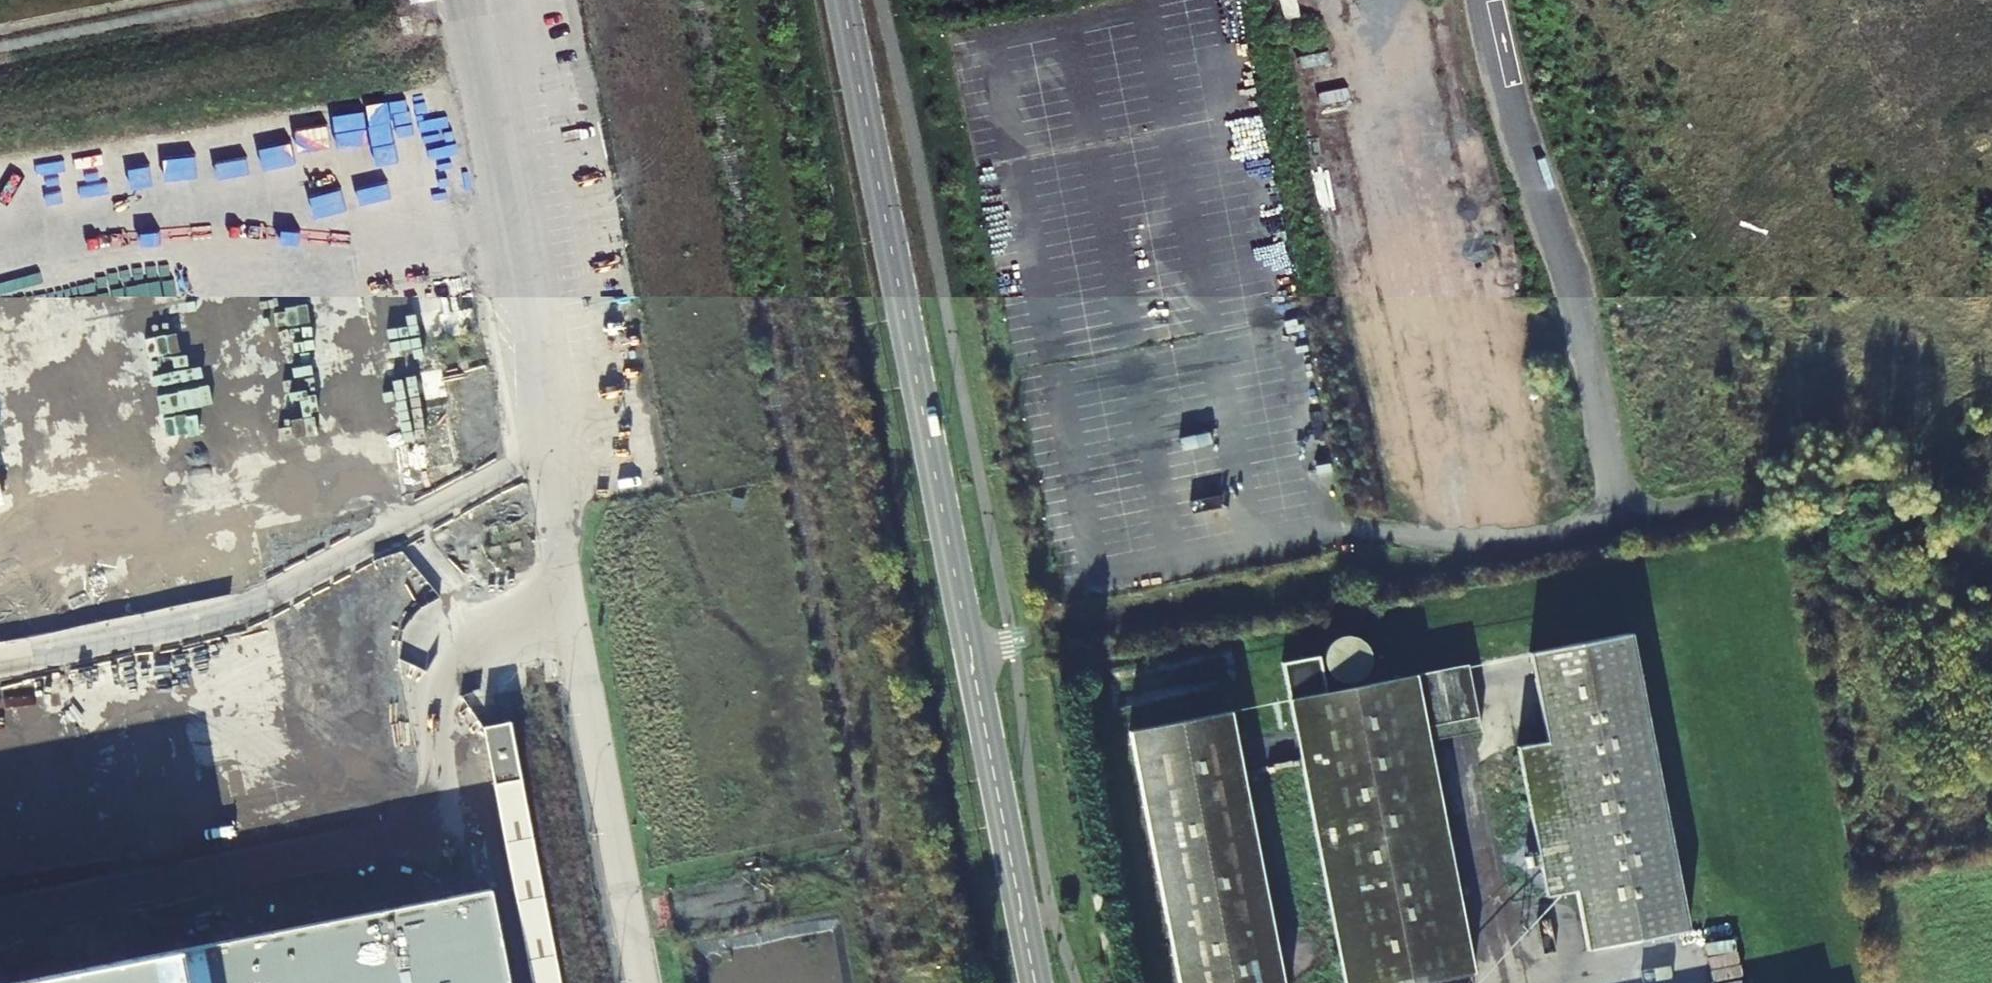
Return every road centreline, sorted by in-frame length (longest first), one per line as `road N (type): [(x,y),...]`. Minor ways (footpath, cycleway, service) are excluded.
road 1 (unclassified): [(1035,982),(844,0)]

